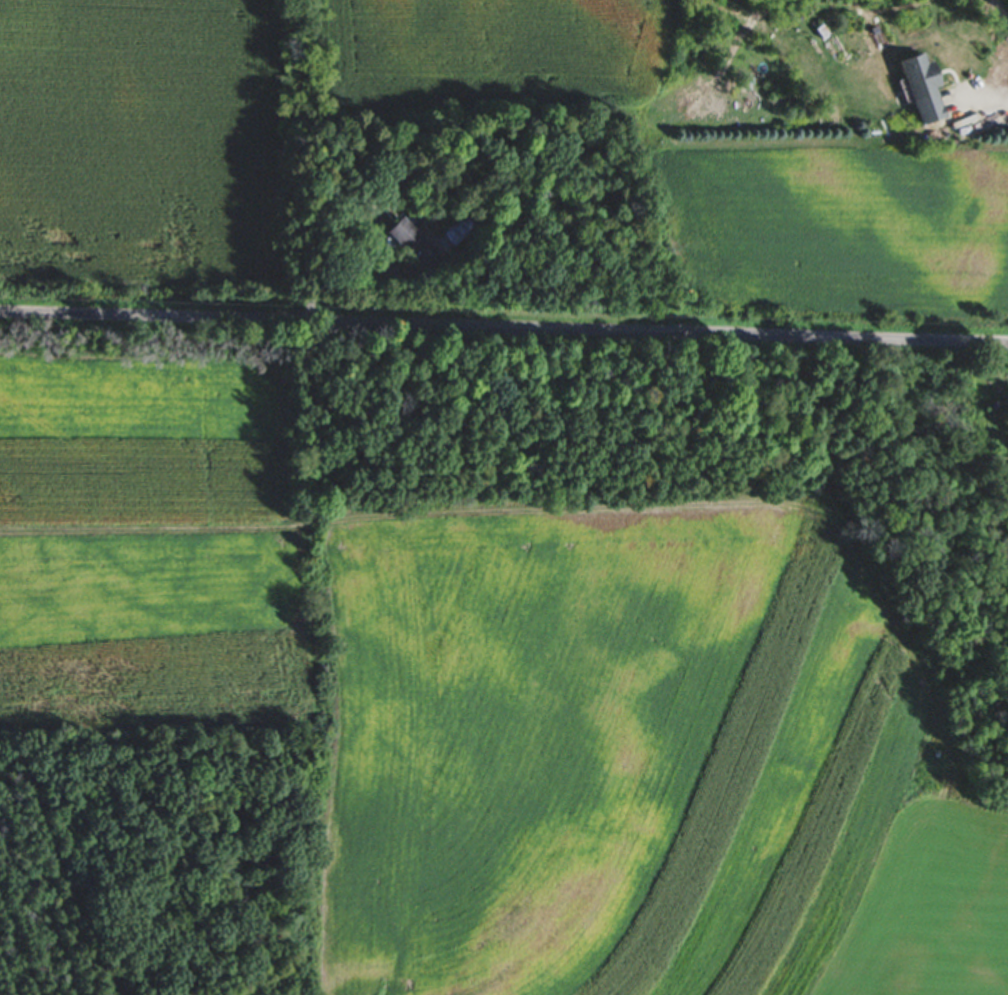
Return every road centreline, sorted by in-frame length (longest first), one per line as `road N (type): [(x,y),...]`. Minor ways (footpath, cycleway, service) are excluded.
road 1 (residential): [(0,315),(1007,342)]

